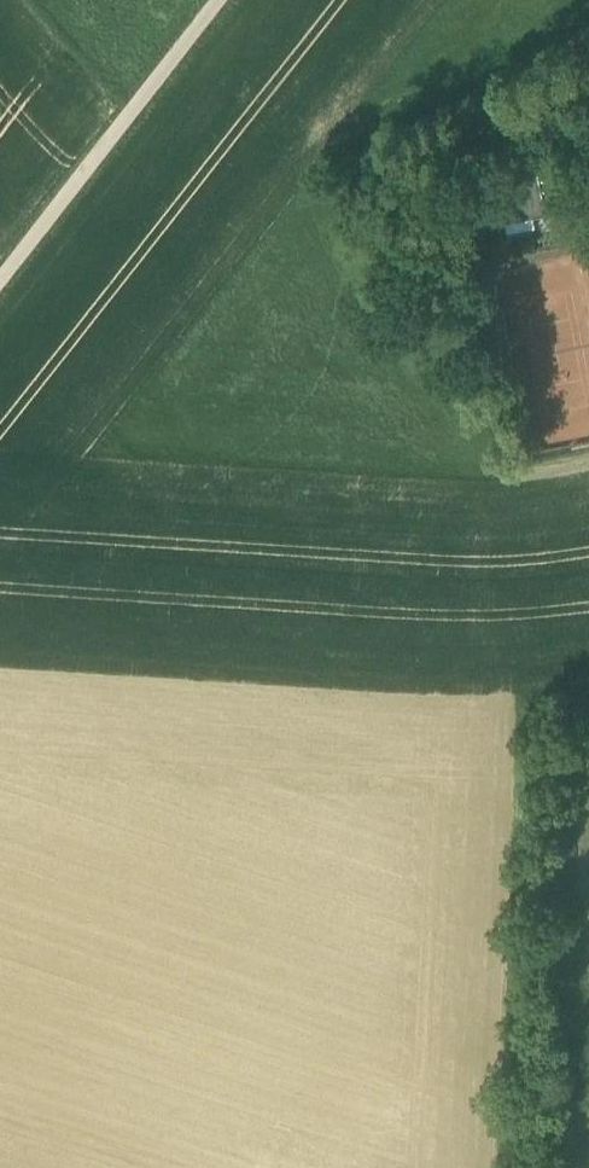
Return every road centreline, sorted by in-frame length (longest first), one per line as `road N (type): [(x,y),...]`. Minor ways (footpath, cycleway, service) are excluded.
road 1 (unclassified): [(213,0),(0,268)]

